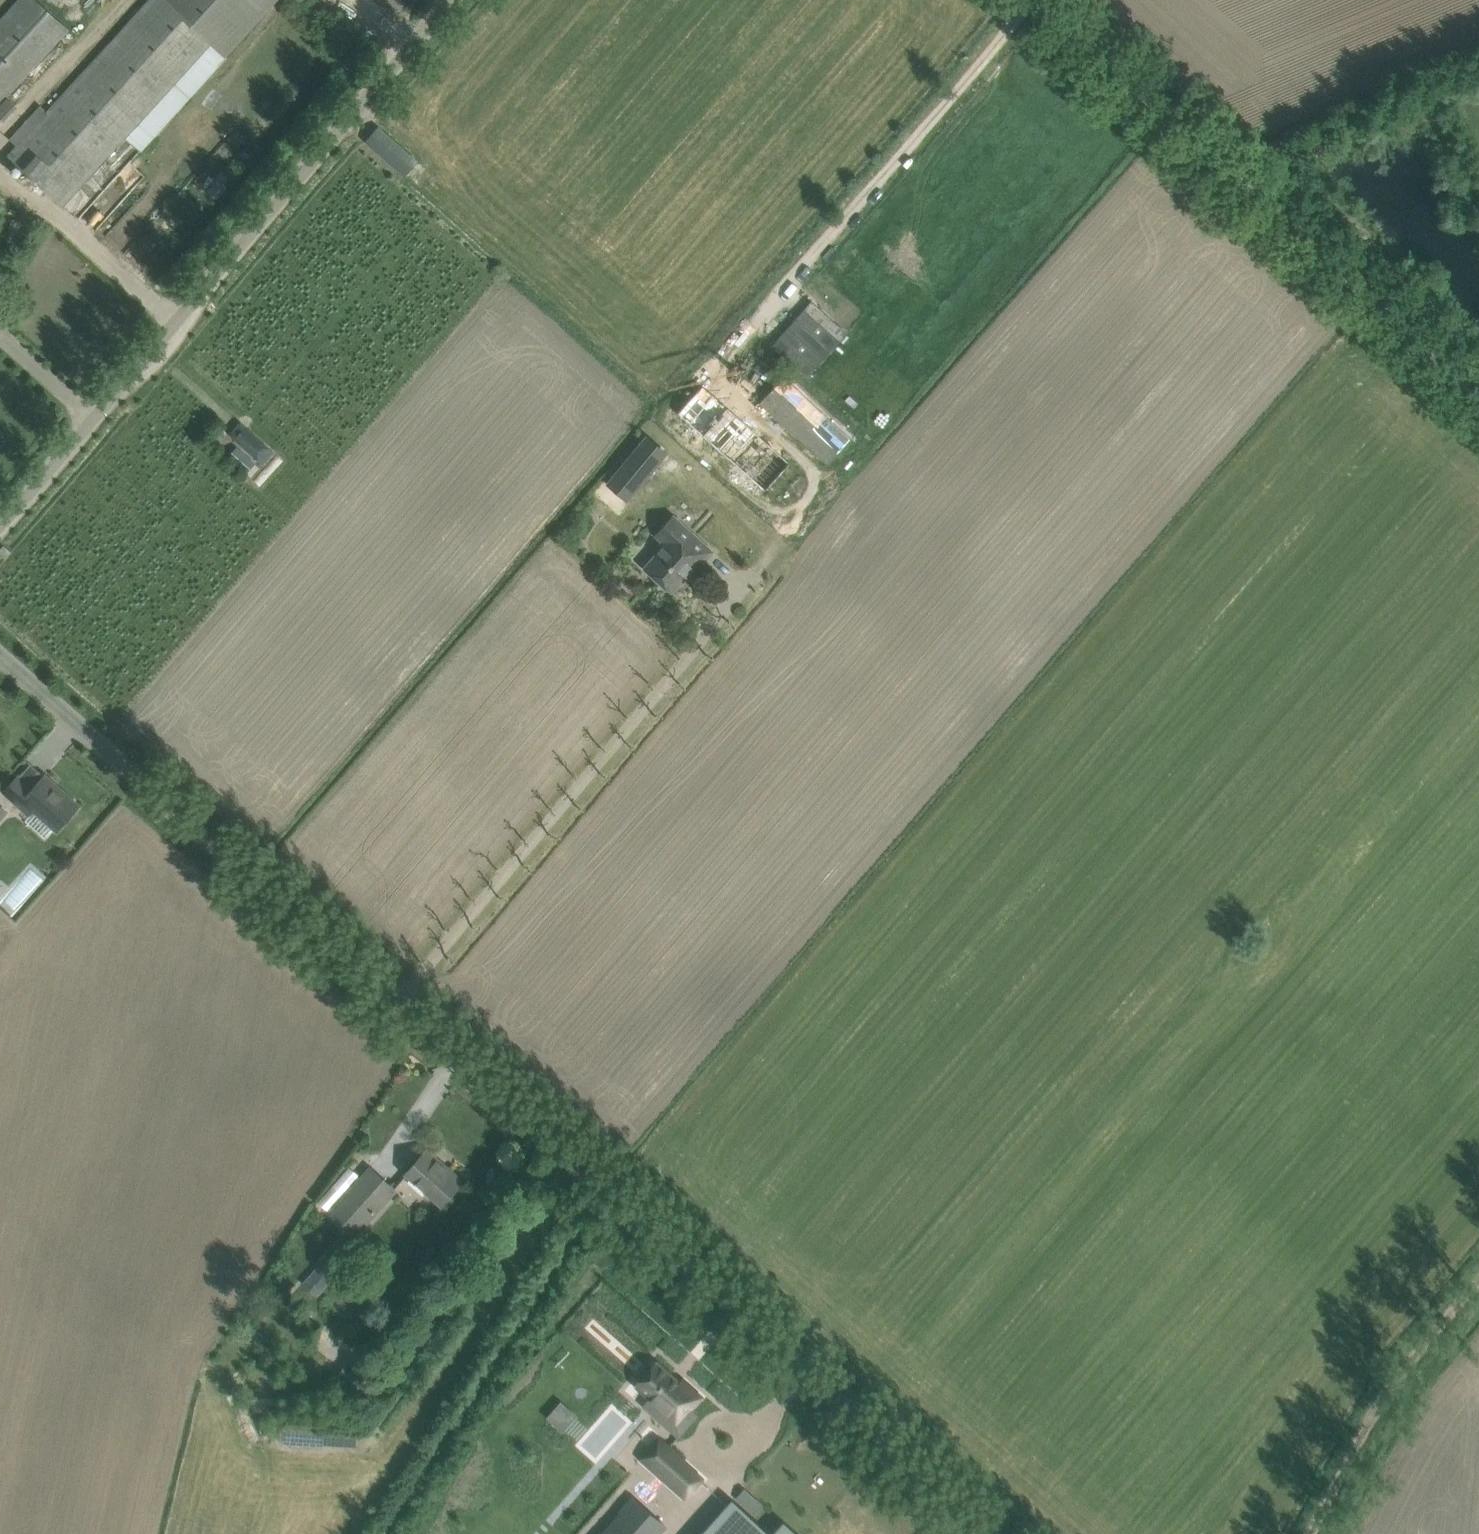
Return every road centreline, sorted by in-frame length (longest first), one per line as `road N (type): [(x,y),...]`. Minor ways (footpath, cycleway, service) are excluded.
road 1 (unclassified): [(990,1533),(0,660)]
road 2 (unclassified): [(0,521),(445,0)]
road 3 (track): [(1030,0),(1478,394)]
road 4 (track): [(1478,1276),(1366,1415),(1305,1533)]

